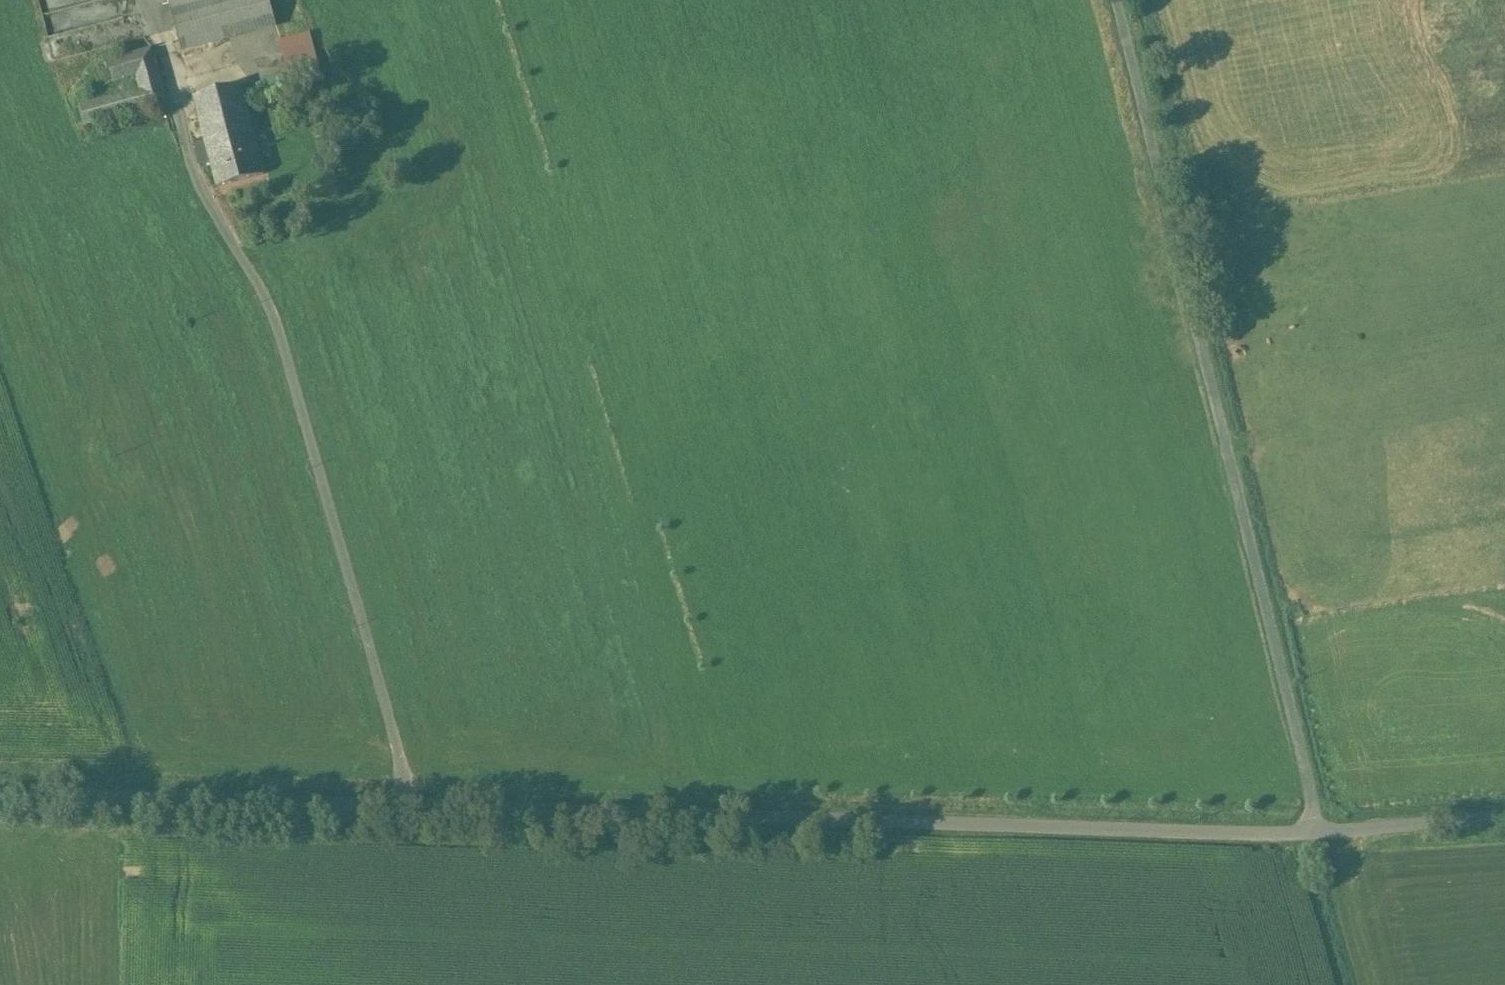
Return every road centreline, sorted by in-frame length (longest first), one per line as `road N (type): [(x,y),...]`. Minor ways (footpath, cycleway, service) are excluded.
road 1 (unclassified): [(0,793),(1320,831)]
road 2 (residential): [(1320,831),(1114,0)]
road 3 (unclassified): [(1320,831),(1504,814)]

